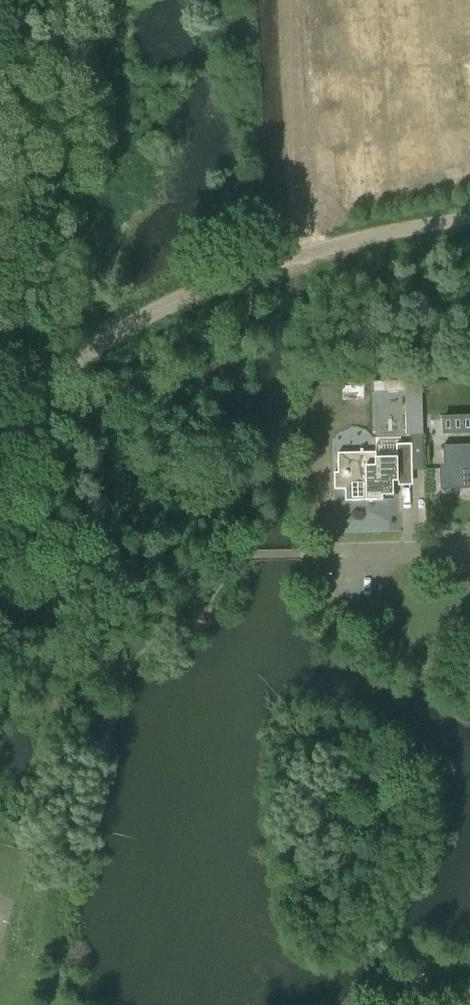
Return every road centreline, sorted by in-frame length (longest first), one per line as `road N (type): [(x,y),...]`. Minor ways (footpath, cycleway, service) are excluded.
road 1 (unclassified): [(0,476),(46,386),(132,325),(238,272),(385,228),(469,216)]
road 2 (residential): [(469,543),(374,547),(358,567)]

